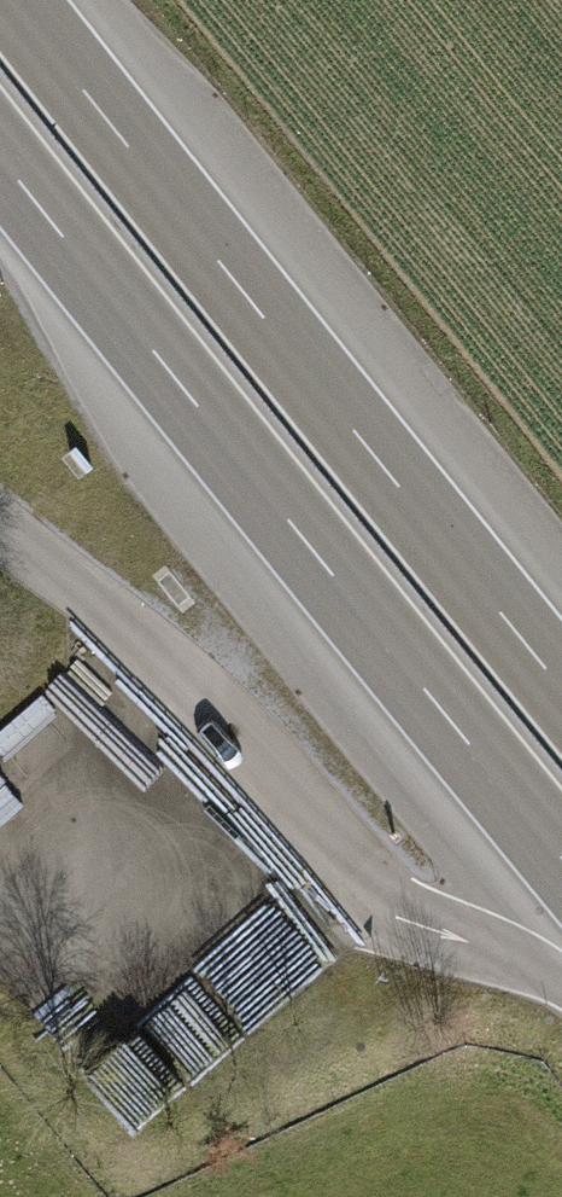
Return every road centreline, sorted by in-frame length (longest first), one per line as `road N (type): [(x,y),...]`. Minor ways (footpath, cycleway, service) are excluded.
road 1 (motorway): [(0,160),(561,860)]
road 2 (motorway): [(561,686),(17,0)]
road 3 (motorway): [(0,528),(199,692),(391,911),(561,981)]

